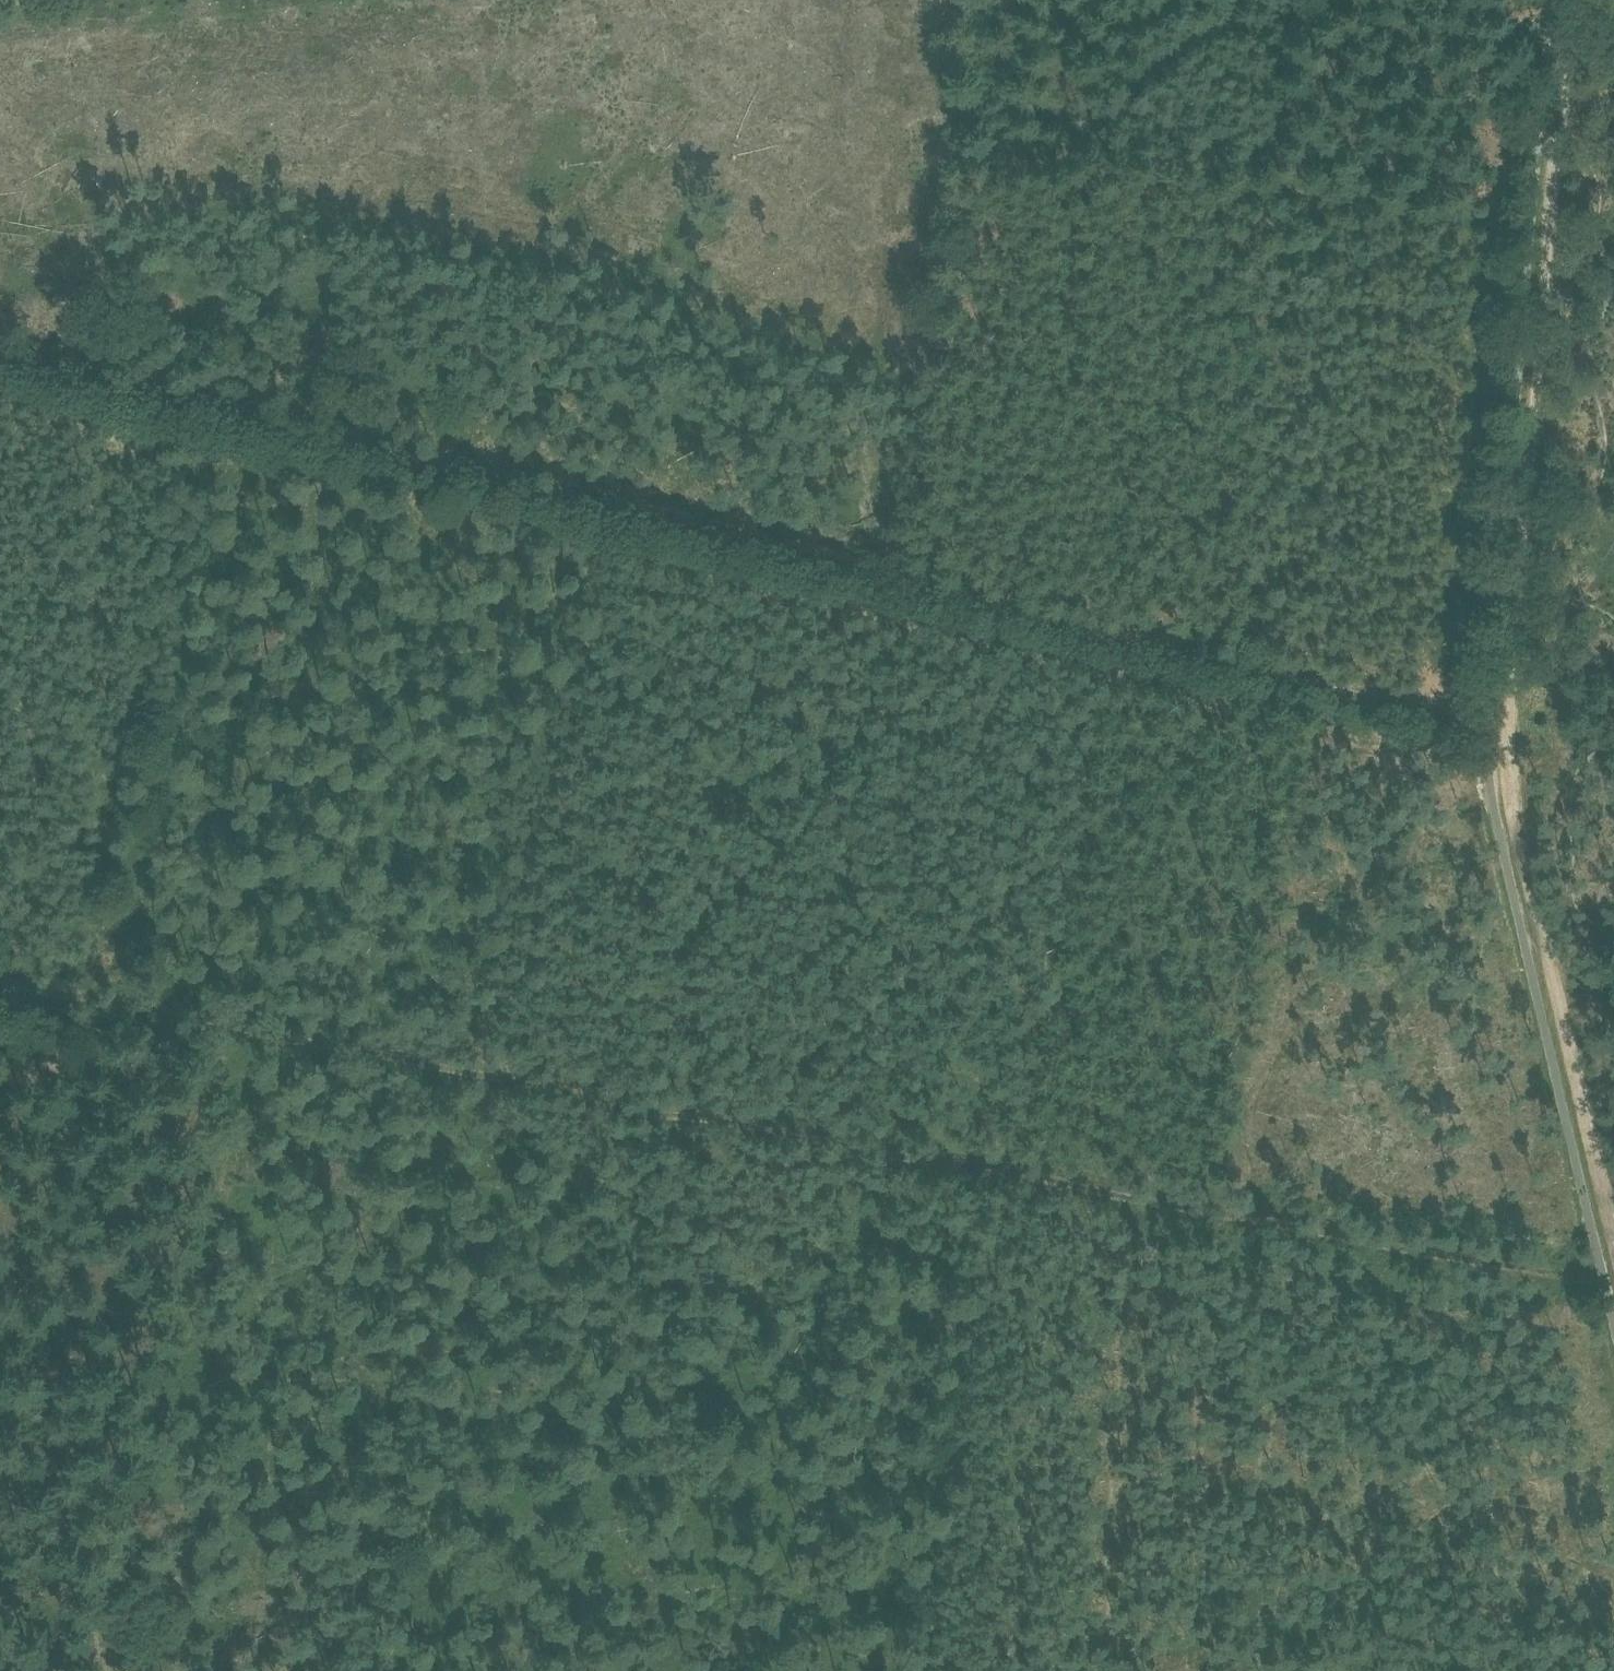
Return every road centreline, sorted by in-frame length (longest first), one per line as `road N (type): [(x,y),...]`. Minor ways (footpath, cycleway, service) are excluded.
road 1 (track): [(0,366),(511,488),(1506,754)]
road 2 (track): [(1506,754),(1559,0)]
road 3 (track): [(1613,1228),(1523,865),(1506,754)]

